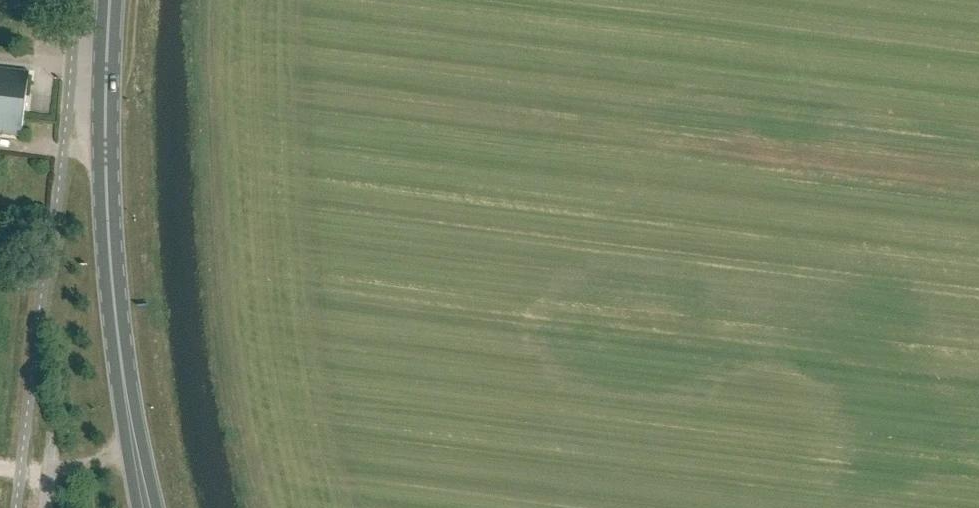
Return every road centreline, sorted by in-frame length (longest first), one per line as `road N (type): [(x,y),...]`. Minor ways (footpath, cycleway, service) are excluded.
road 1 (secondary): [(147,507),(108,208),(112,0)]

